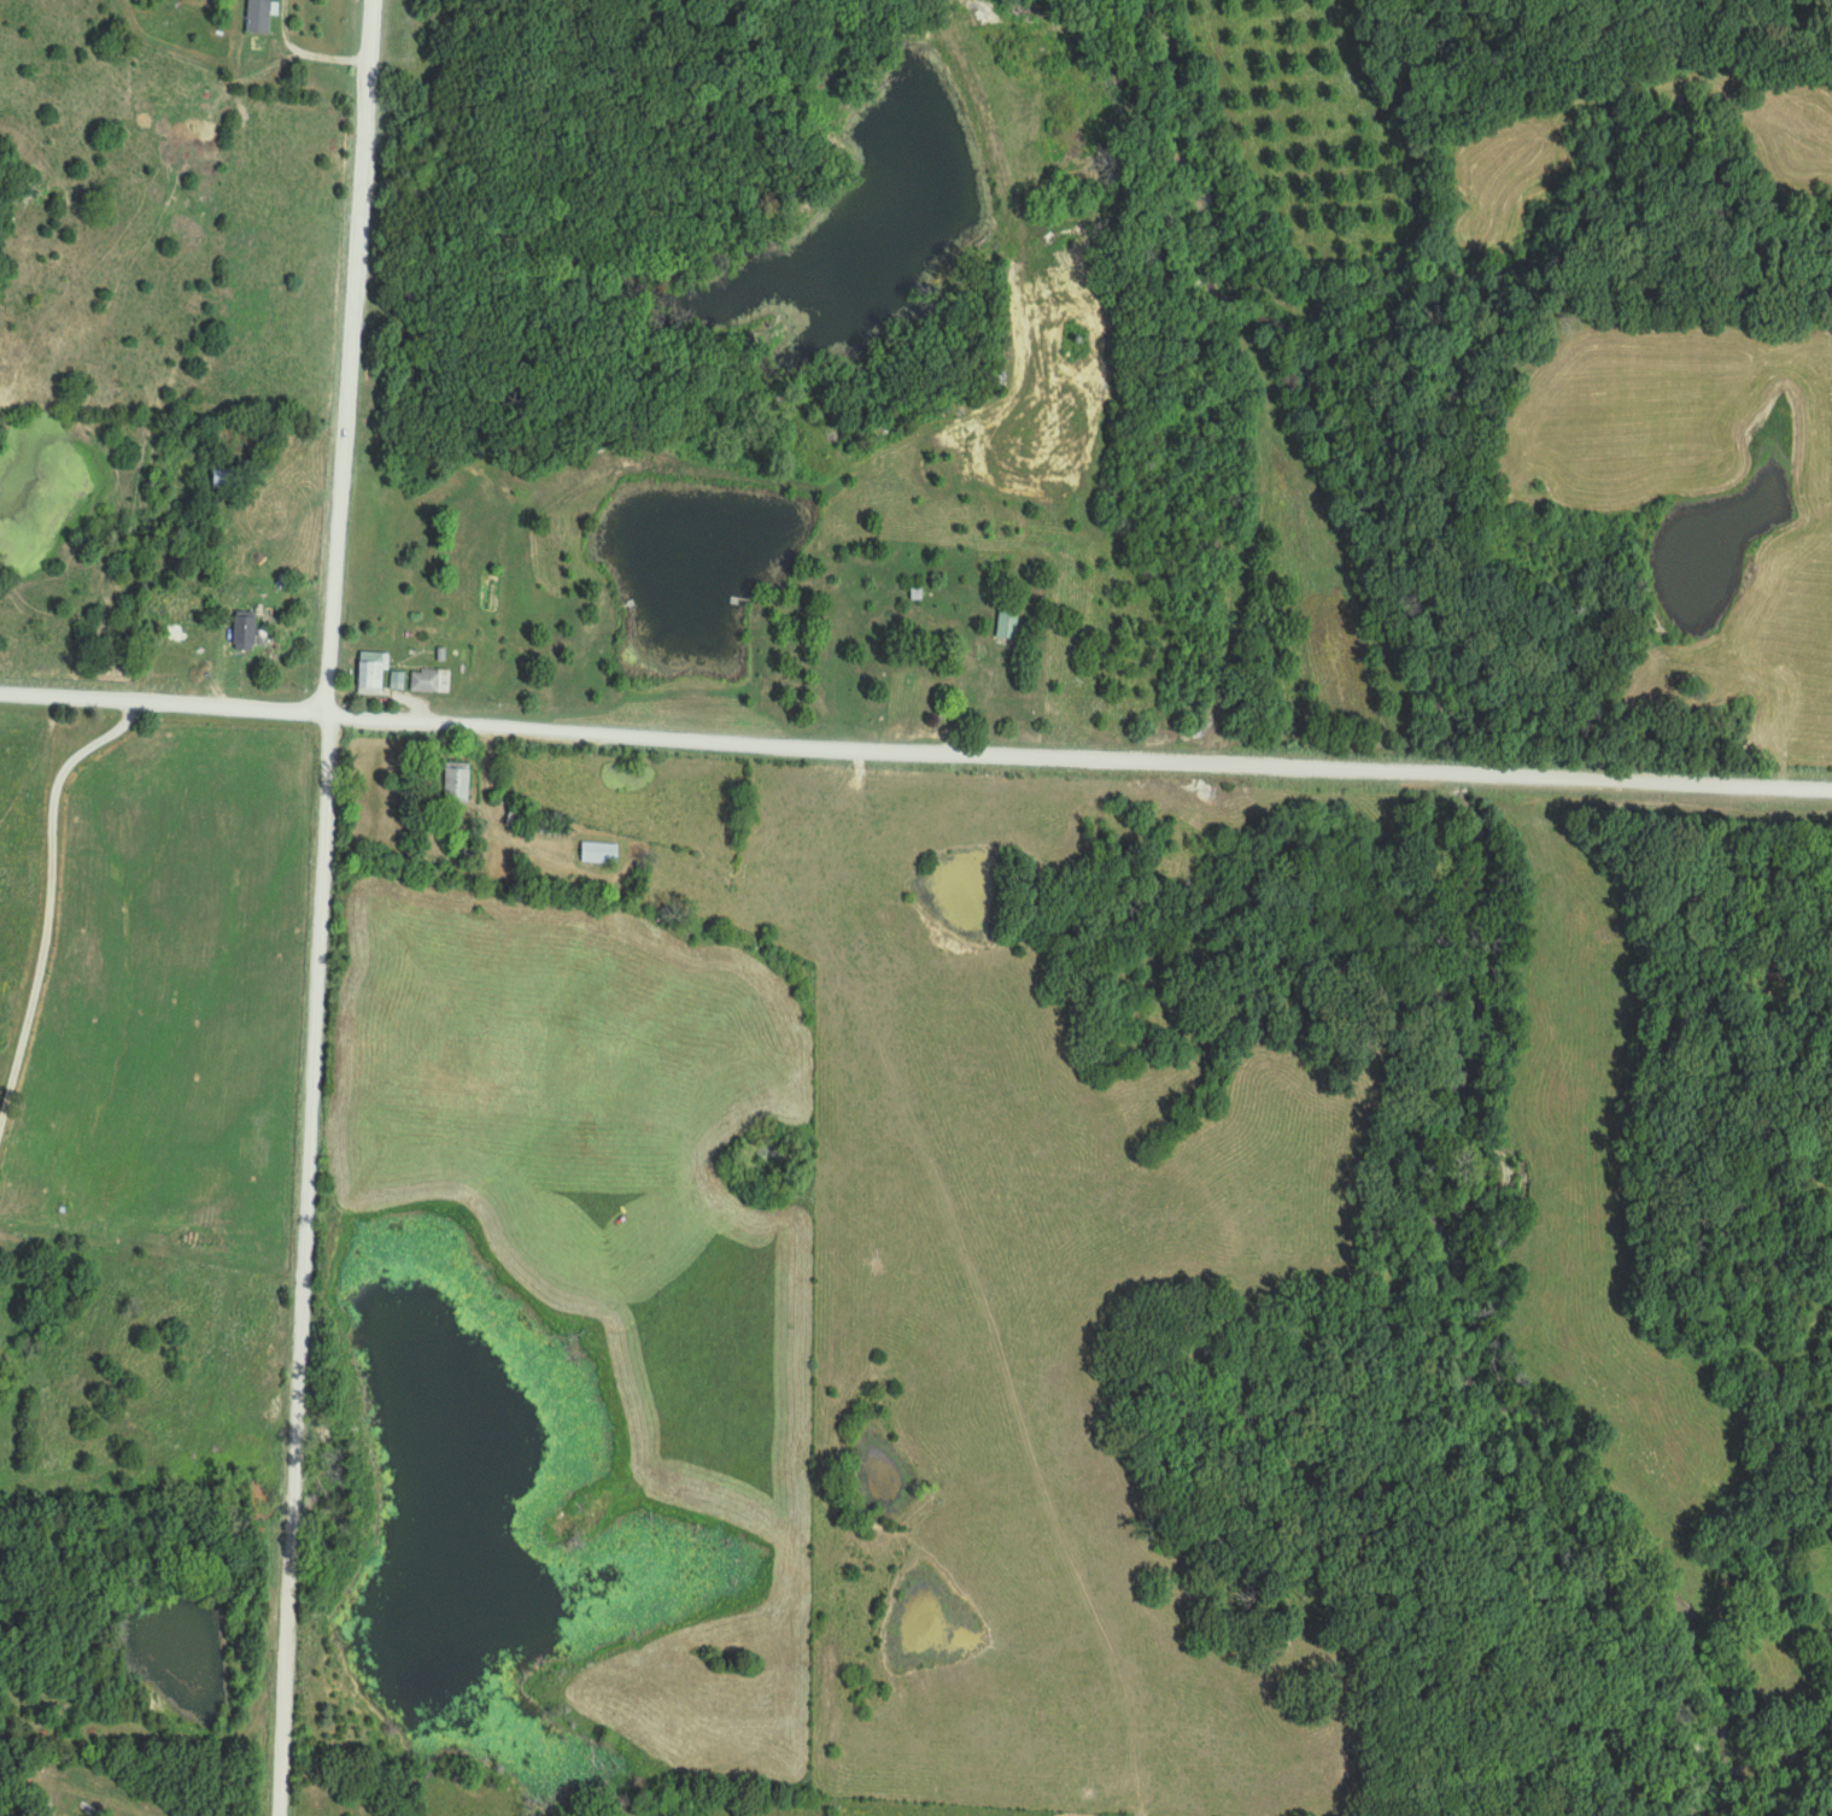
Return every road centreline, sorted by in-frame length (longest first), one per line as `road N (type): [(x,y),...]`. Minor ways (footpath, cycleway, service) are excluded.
road 1 (residential): [(1831,792),(632,738),(0,691)]
road 2 (residential): [(280,1815),(328,714)]
road 3 (residential): [(328,714),(372,0)]

